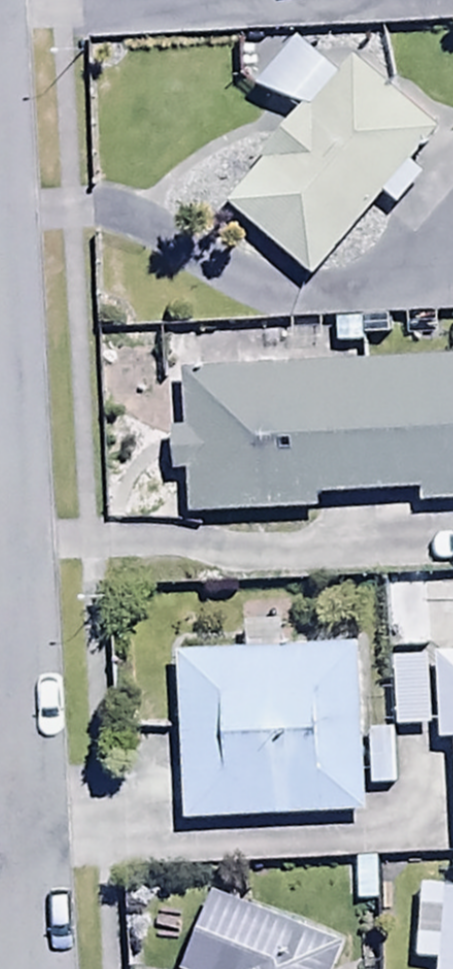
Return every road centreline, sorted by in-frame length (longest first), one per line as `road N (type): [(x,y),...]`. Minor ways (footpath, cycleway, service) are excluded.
road 1 (residential): [(33,968),(0,404)]

